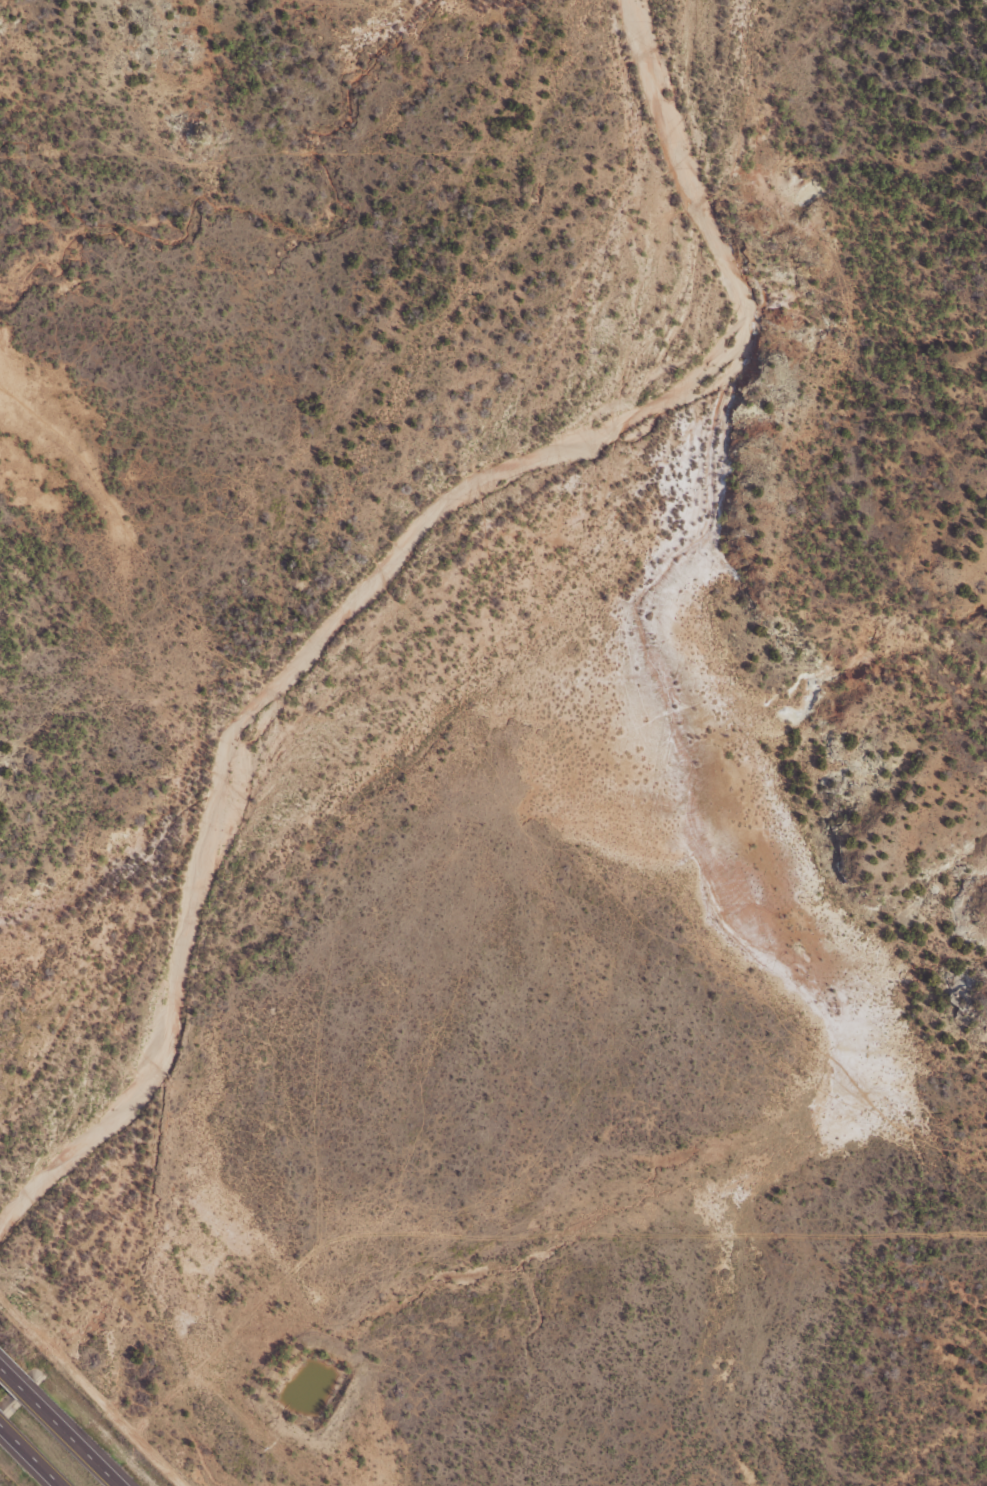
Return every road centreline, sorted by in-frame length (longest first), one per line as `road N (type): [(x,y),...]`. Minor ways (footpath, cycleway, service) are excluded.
road 1 (trunk): [(117,1485),(27,1393)]

